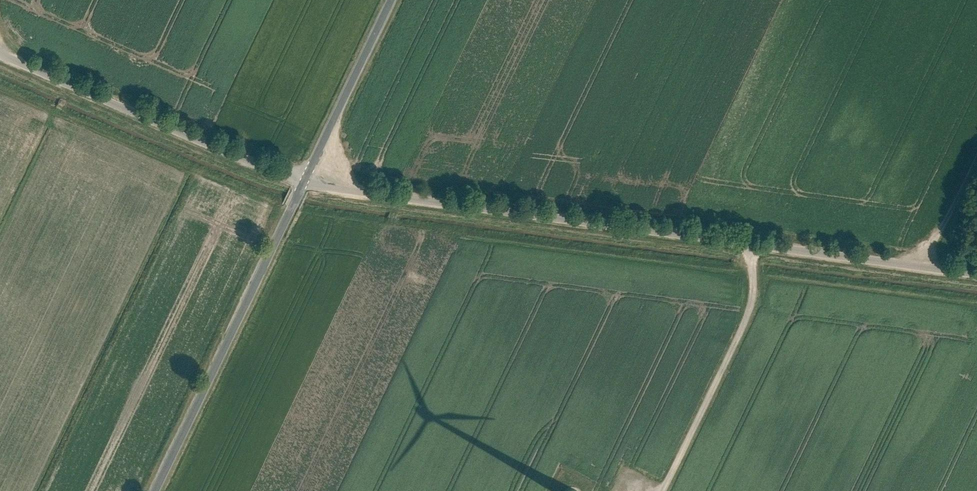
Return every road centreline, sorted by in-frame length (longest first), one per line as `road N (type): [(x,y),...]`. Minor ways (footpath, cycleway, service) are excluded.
road 1 (unclassified): [(303,182),(976,270)]
road 2 (tertiary): [(303,182),(154,490)]
road 3 (unclassified): [(0,52),(303,182)]
road 4 (track): [(744,240),(752,300),(665,490)]
road 5 (tertiary): [(392,0),(303,182)]
road 6 (track): [(976,157),(947,220),(916,262)]

